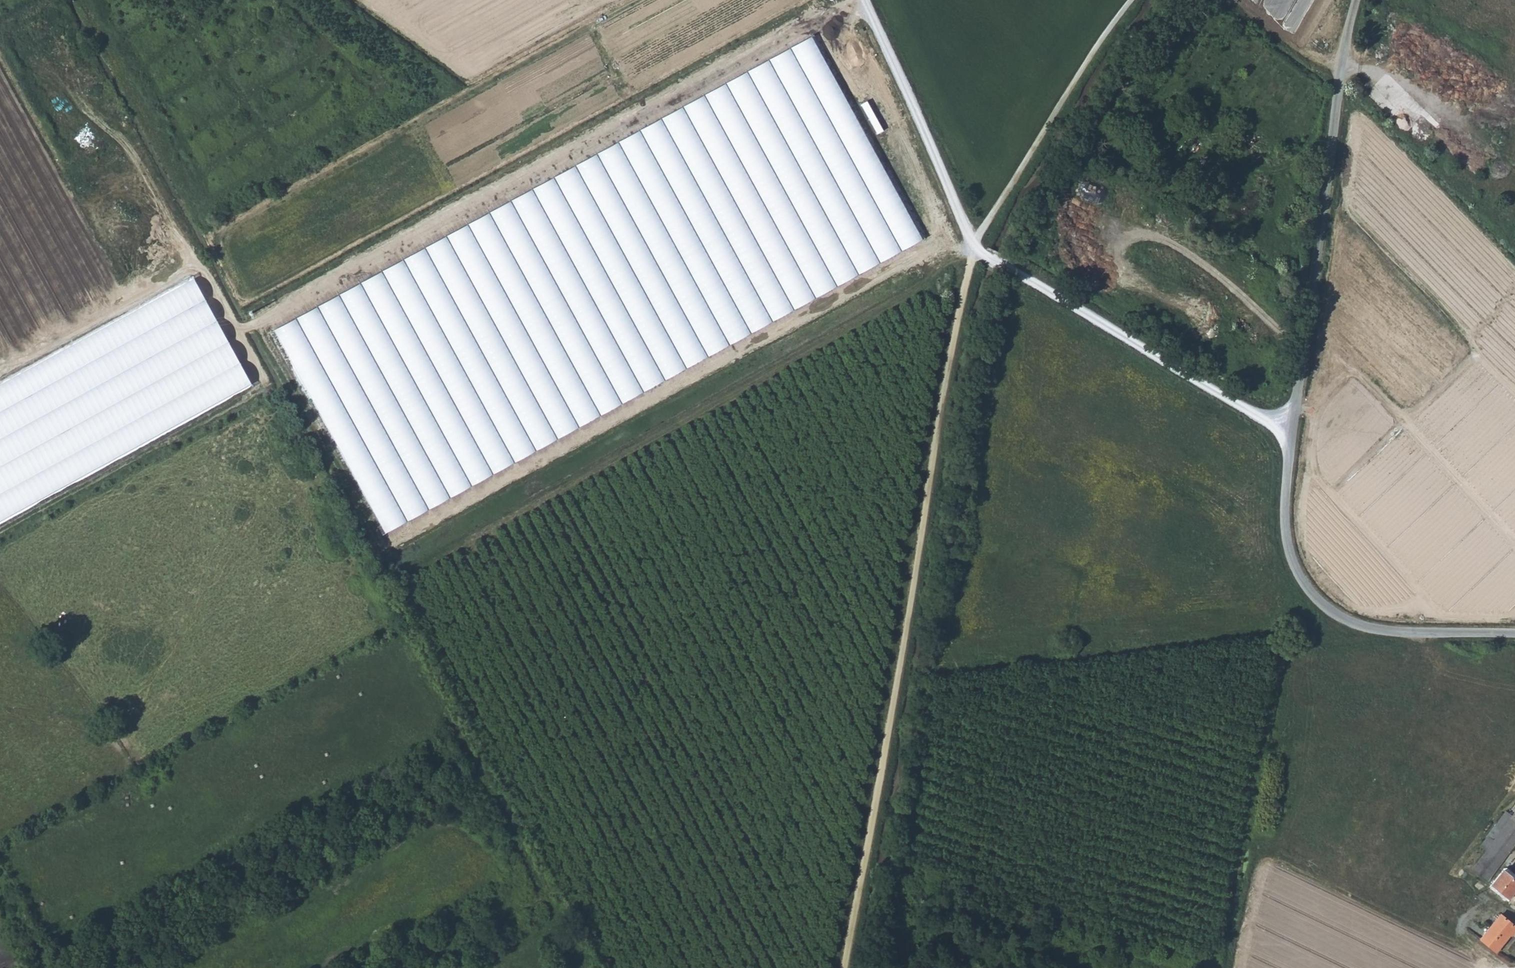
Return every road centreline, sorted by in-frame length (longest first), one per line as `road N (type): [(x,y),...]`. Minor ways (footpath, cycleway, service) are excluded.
road 1 (unclassified): [(1355,0),(1280,398),(1284,562),(1342,612),(1514,636)]
road 2 (track): [(1281,422),(978,252)]
road 3 (track): [(978,252),(865,0)]

